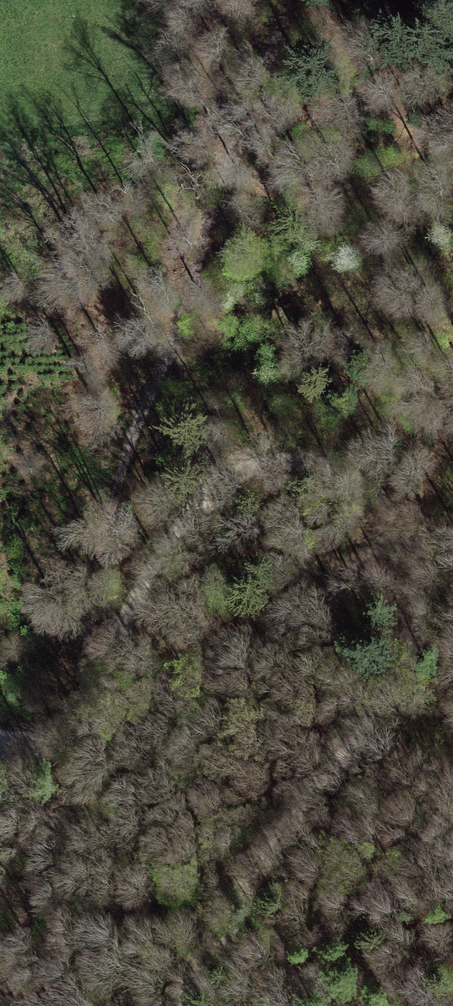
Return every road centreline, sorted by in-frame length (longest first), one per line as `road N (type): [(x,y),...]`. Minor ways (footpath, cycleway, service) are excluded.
road 1 (track): [(72,720),(128,447),(176,342),(223,156),(288,0)]
road 2 (track): [(411,542),(420,601),(405,662),(259,866),(188,1005)]
road 3 (track): [(72,720),(175,533),(246,469),(304,460),(342,470),(380,497),(411,542)]
road 4 (track): [(72,720),(346,604),(411,542)]
road 5 (track): [(8,1005),(72,720)]
road 6 (track): [(411,542),(435,463),(452,356)]
road 7 (track): [(246,469),(217,462),(202,448),(176,342)]

